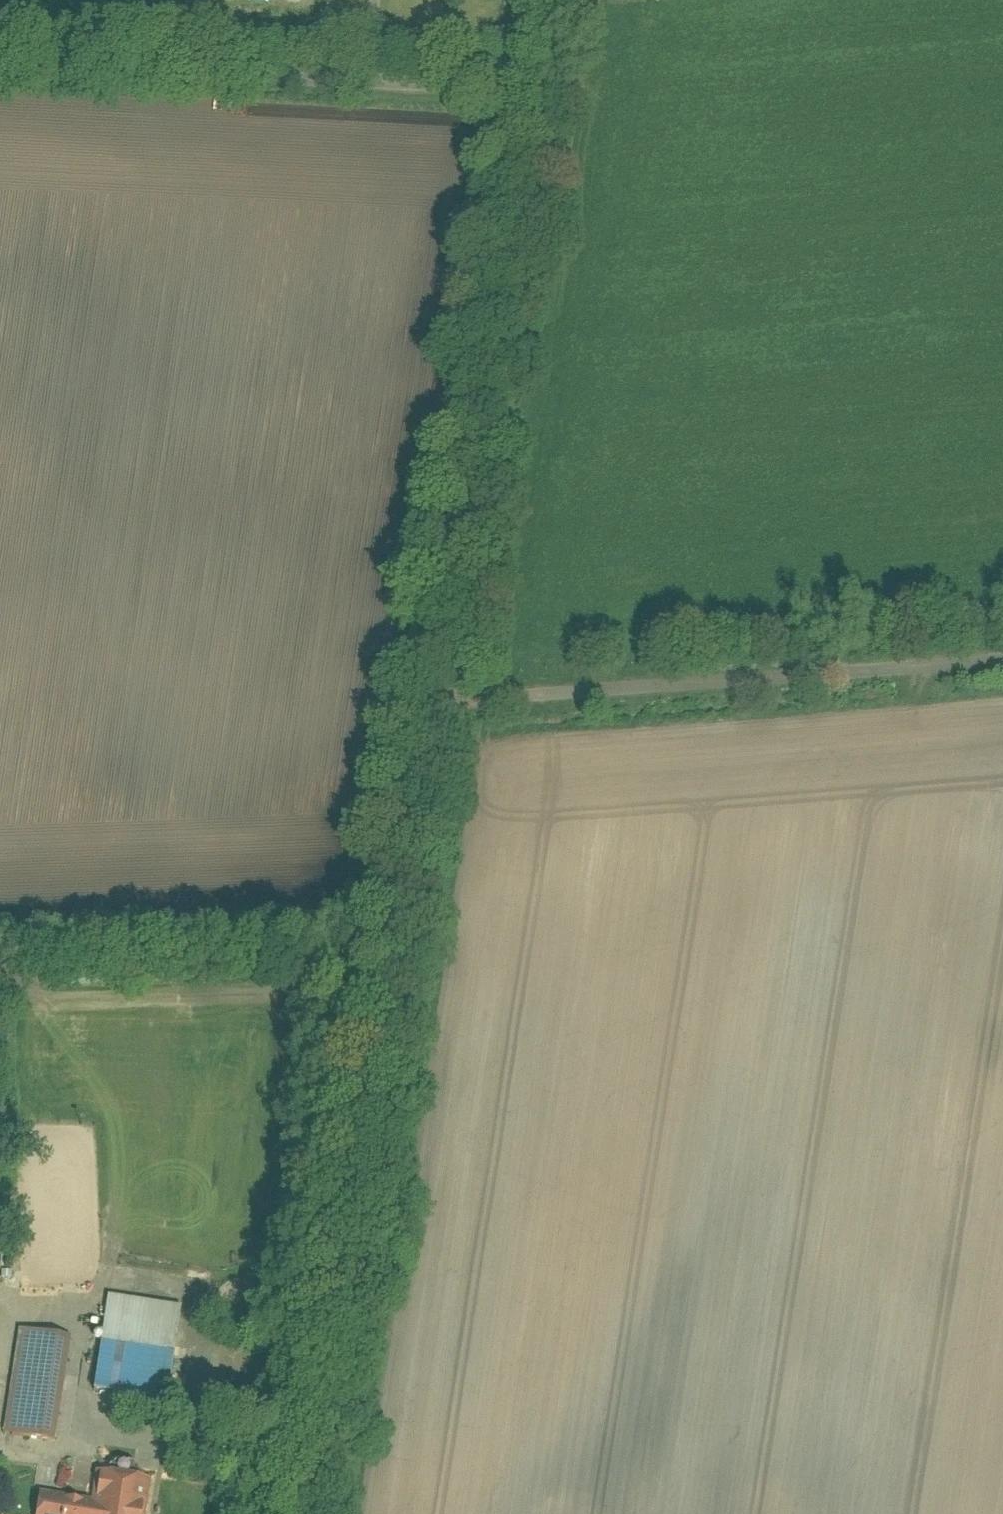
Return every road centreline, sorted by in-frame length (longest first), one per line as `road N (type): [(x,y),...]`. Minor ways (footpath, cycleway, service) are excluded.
road 1 (unclassified): [(310,1513),(444,711)]
road 2 (unclassified): [(444,711),(523,170),(527,94)]
road 3 (unclassified): [(444,711),(1002,666)]
road 4 (unclassified): [(0,72),(527,94)]

